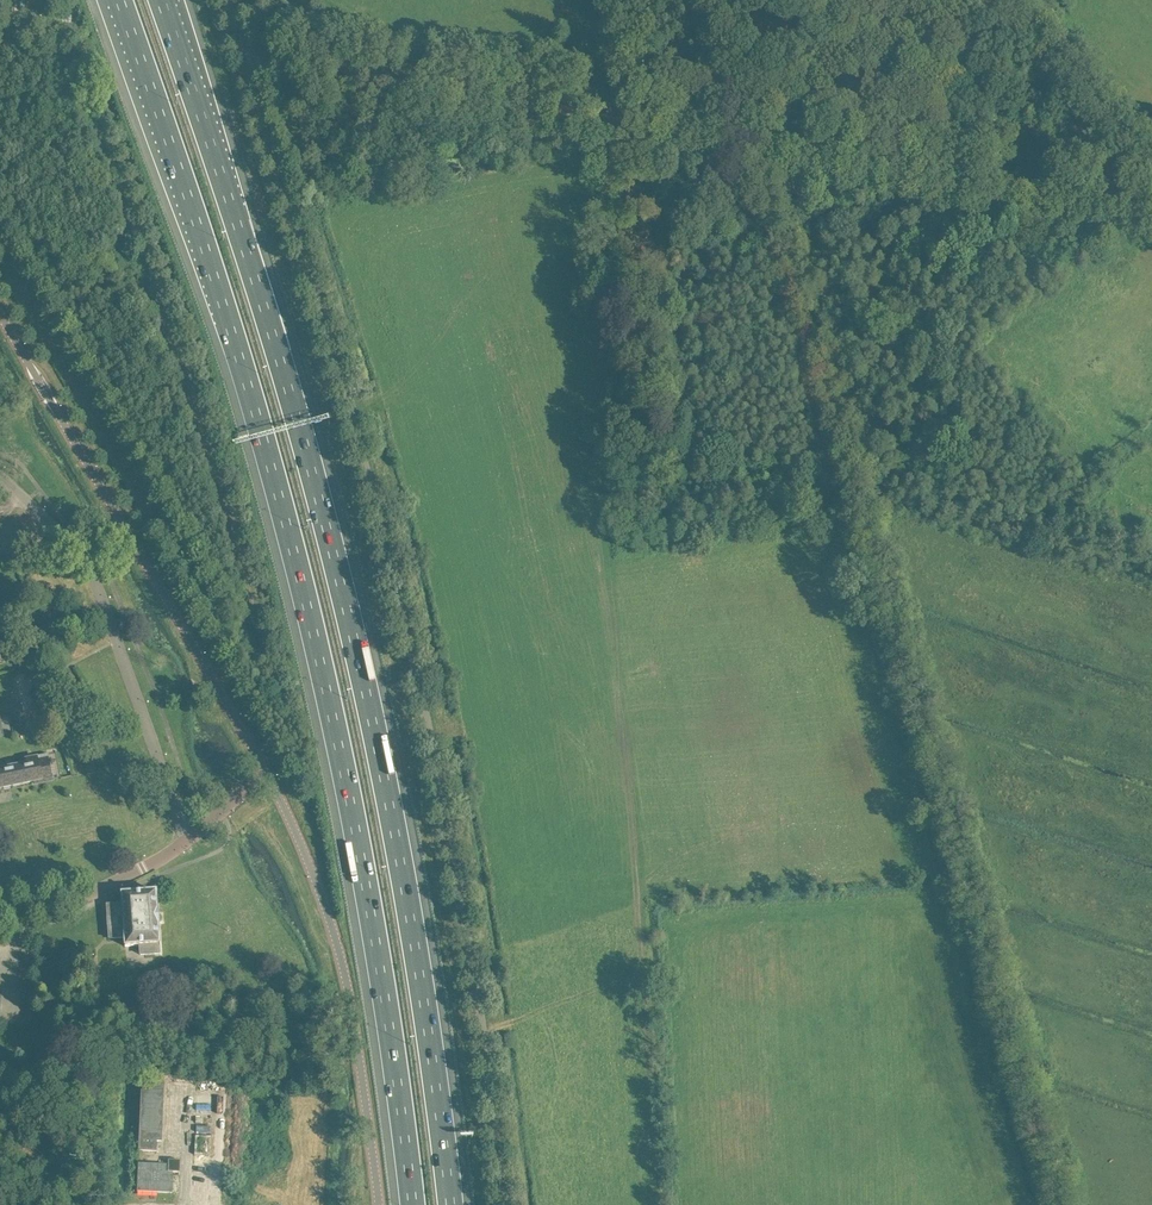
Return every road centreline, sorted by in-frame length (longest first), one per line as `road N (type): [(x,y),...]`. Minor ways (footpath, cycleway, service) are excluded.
road 1 (track): [(1064,1204),(753,141),(851,0)]
road 2 (motorway): [(120,0),(228,318),(291,538),(352,806),(414,1204)]
road 3 (motorway): [(451,1204),(410,908),(355,638),(292,403),(162,0)]
road 4 (unclassified): [(508,1204),(430,718),(366,442),(235,0)]
road 5 (track): [(254,58),(1151,208)]
road 6 (tertiary): [(266,771),(0,314)]
road 7 (tertiary): [(379,1204),(346,980),(304,851),(266,771)]
road 8 (unclassified): [(187,841),(98,589),(74,551),(0,476)]
road 9 (track): [(647,424),(630,121)]
road 10 (unclassified): [(0,914),(106,885),(187,841)]

